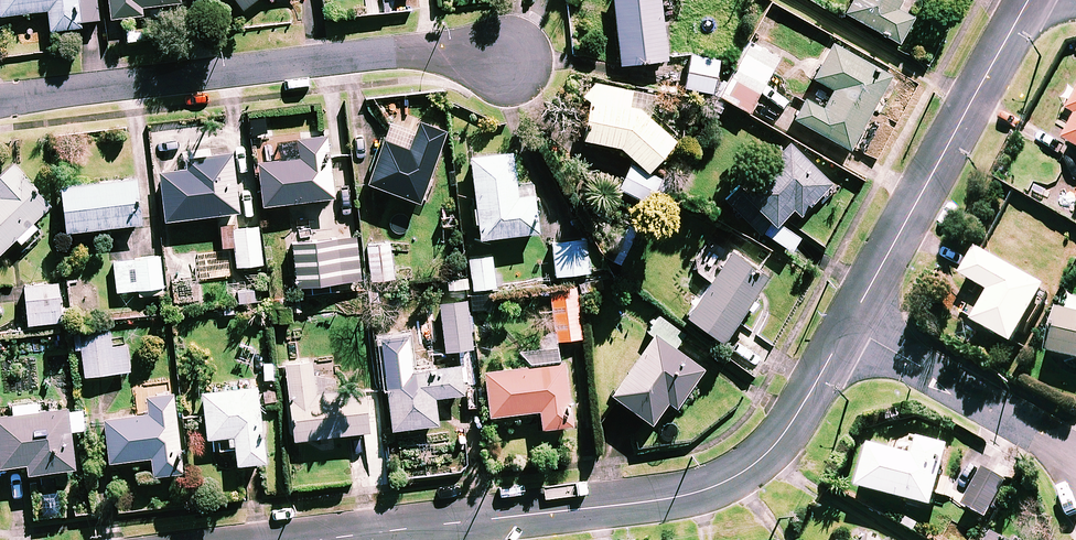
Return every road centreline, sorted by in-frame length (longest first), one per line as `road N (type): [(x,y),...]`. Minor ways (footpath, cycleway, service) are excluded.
road 1 (residential): [(848,327),(785,435),(723,483),(657,501),(321,539)]
road 2 (residential): [(507,56),(421,51),(0,102)]
road 3 (residential): [(1029,0),(848,327)]
road 4 (residential): [(1075,462),(1024,424),(848,327)]

